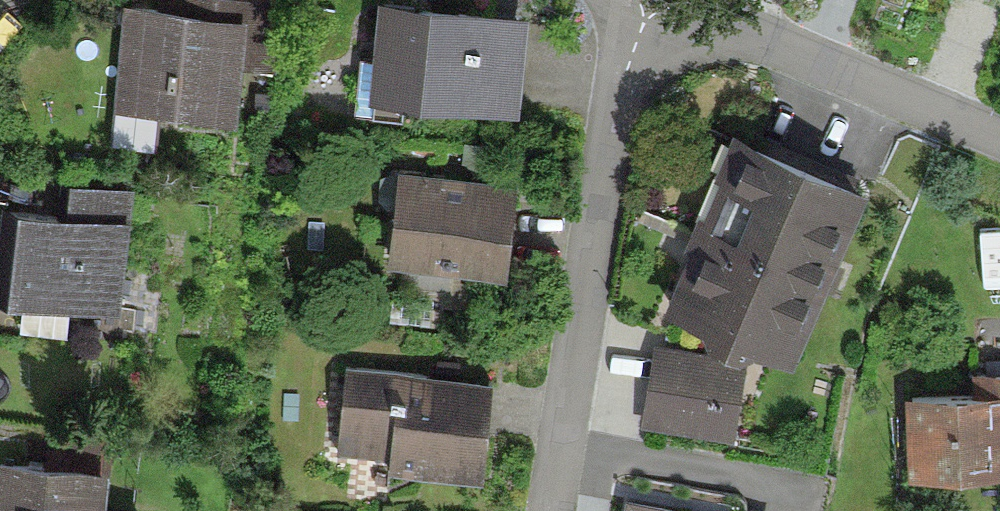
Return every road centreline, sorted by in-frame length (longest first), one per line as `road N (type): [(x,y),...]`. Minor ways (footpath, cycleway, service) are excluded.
road 1 (residential): [(553,510),(623,61),(650,0)]
road 2 (residential): [(999,153),(651,0)]

